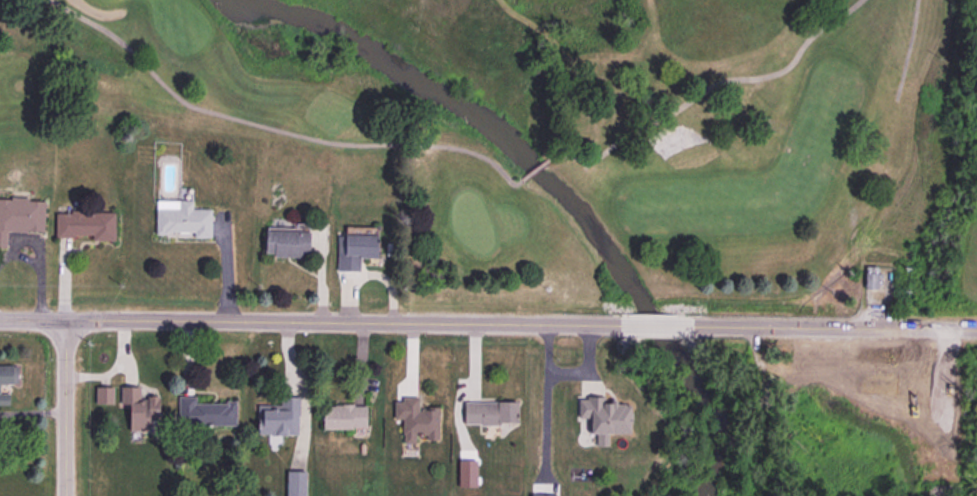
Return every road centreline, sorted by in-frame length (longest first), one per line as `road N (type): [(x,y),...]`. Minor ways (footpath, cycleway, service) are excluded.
road 1 (residential): [(0,320),(620,324)]
road 2 (residential): [(692,325),(976,328)]
road 3 (residential): [(64,495),(65,320)]

